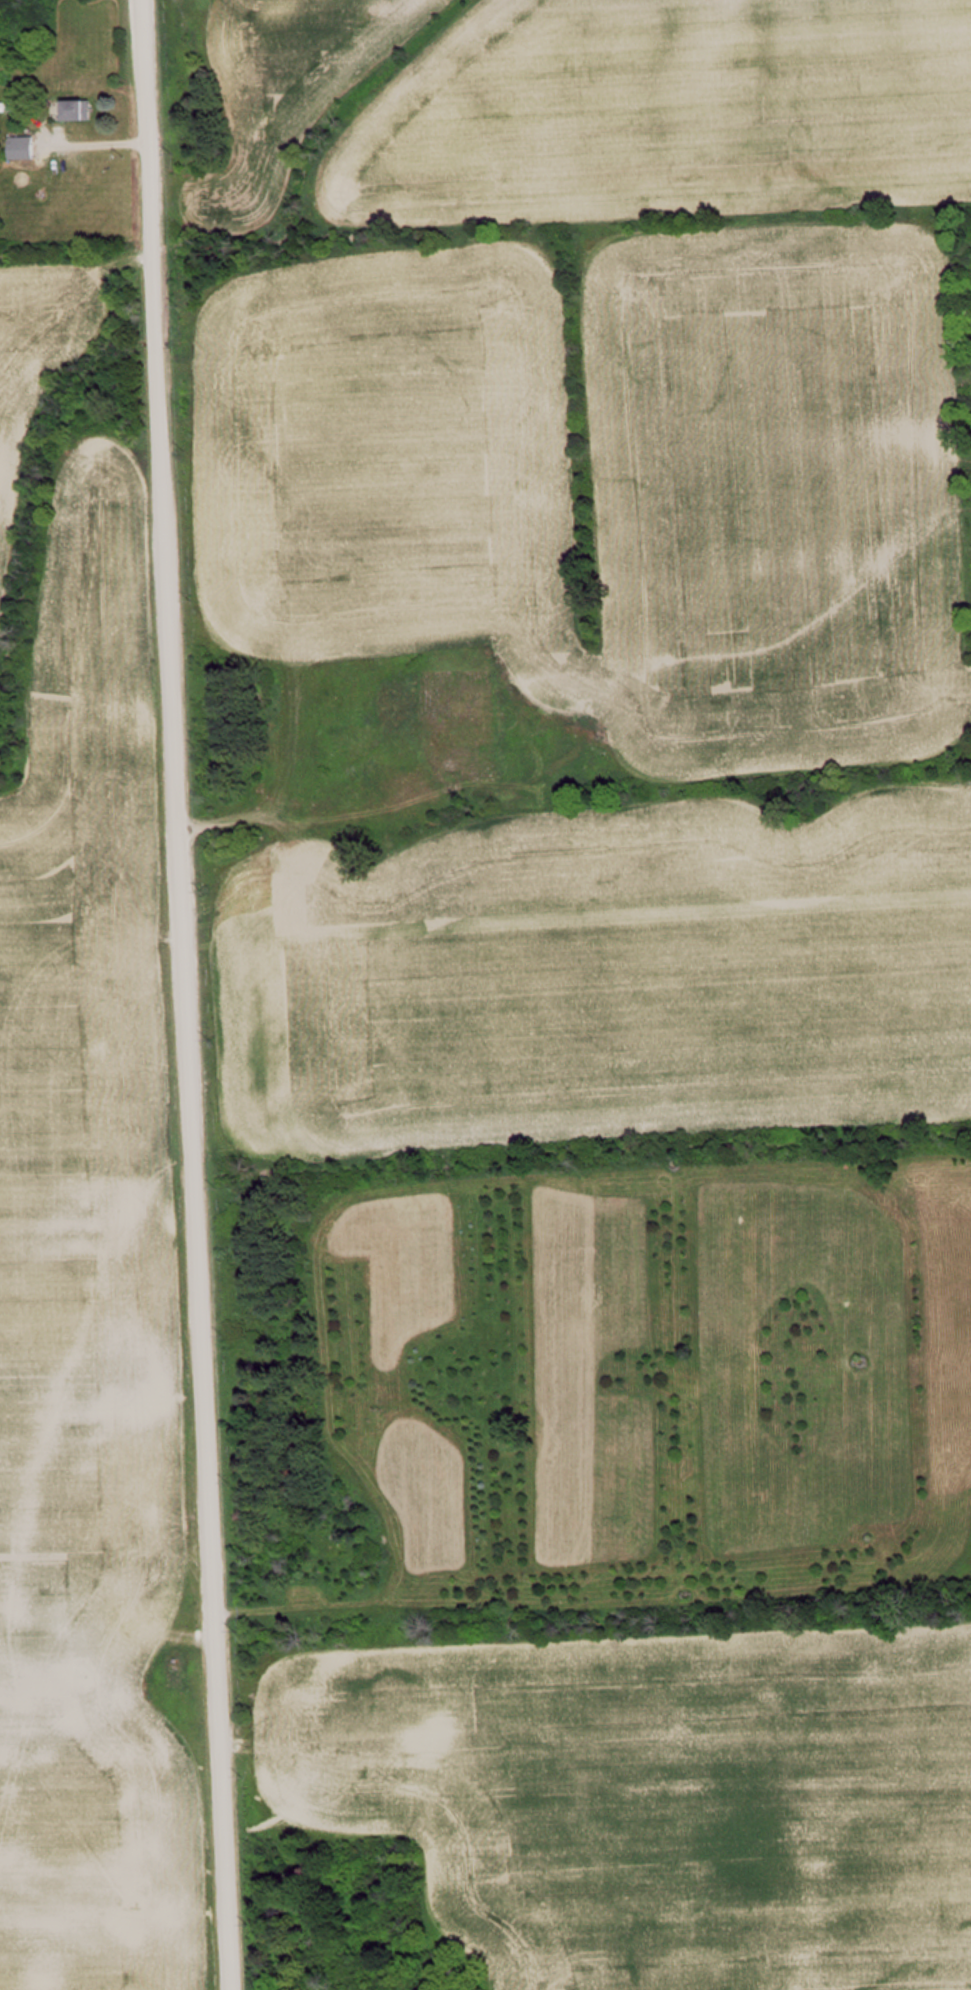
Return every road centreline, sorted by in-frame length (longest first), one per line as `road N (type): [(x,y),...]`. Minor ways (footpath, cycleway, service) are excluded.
road 1 (residential): [(226,1989),(139,0)]
road 2 (residential): [(148,211),(0,223)]

